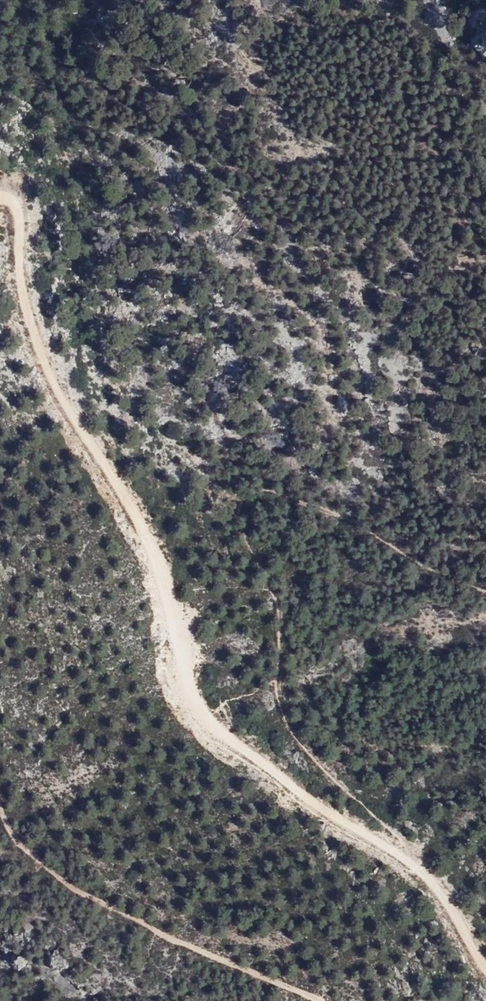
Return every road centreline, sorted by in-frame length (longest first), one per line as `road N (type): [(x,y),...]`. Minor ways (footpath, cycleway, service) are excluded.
road 1 (track): [(0,200),(7,290),(44,378),(154,570),(193,714),(279,792),(394,863),(426,895),(485,993)]

